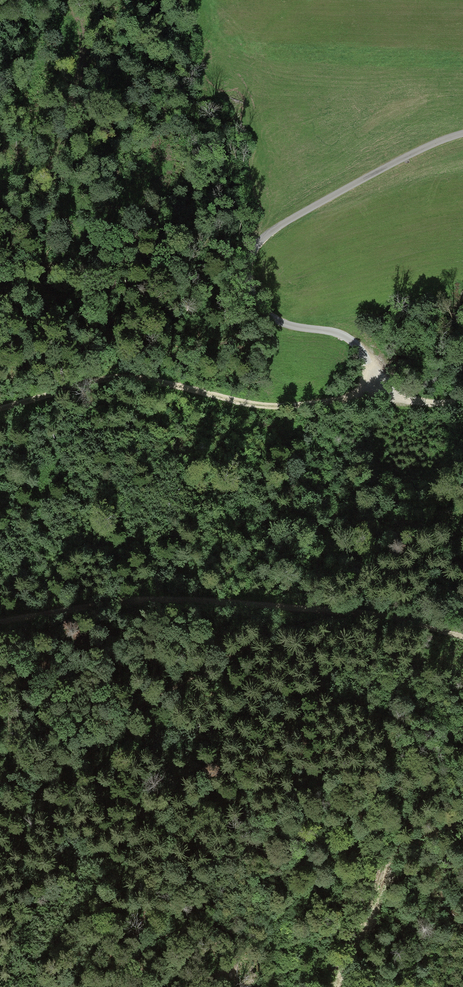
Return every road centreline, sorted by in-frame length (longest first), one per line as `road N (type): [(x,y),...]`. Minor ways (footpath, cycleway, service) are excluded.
road 1 (track): [(347,609),(279,629),(147,701),(14,813),(141,807)]
road 2 (unclassified): [(462,135),(288,220),(248,256),(247,293),(258,310),(274,321),(344,337),(363,364),(364,386)]
road 3 (track): [(364,386),(328,404),(293,406),(122,379),(0,410)]
road 4 (track): [(0,623),(150,599),(347,609)]
road 5 (track): [(462,816),(408,840),(386,868),(370,921),(334,986)]
road 6 (track): [(303,789),(265,788),(176,813),(141,807)]

